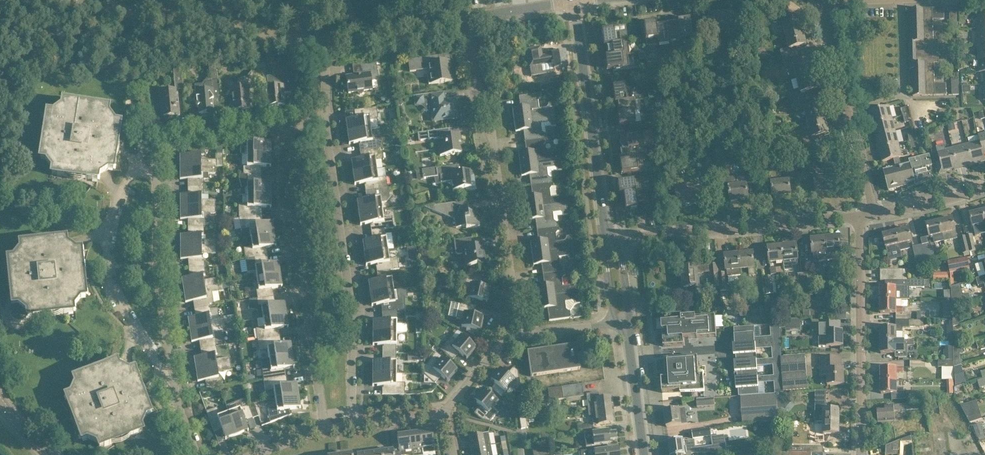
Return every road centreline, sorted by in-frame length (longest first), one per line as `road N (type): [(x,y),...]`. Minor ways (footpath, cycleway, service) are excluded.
road 1 (residential): [(509,332),(518,306),(469,19)]
road 2 (residential): [(322,430),(289,127)]
road 3 (residential): [(356,424),(354,312),(330,127)]
road 4 (residential): [(608,241),(859,218)]
road 5 (residential): [(156,171),(134,170),(126,183),(107,258),(114,287),(174,376)]
road 6 (tertiary): [(608,241),(574,4)]
road 7 (residential): [(858,454),(859,218)]
road 8 (residential): [(870,215),(809,1)]
road 9 (residential): [(174,376),(156,242),(156,171)]
road 10 (residential): [(327,42),(140,14)]
road 11 (residential): [(156,171),(170,143),(289,127)]
road 12 (tertiary): [(644,454),(626,329)]

